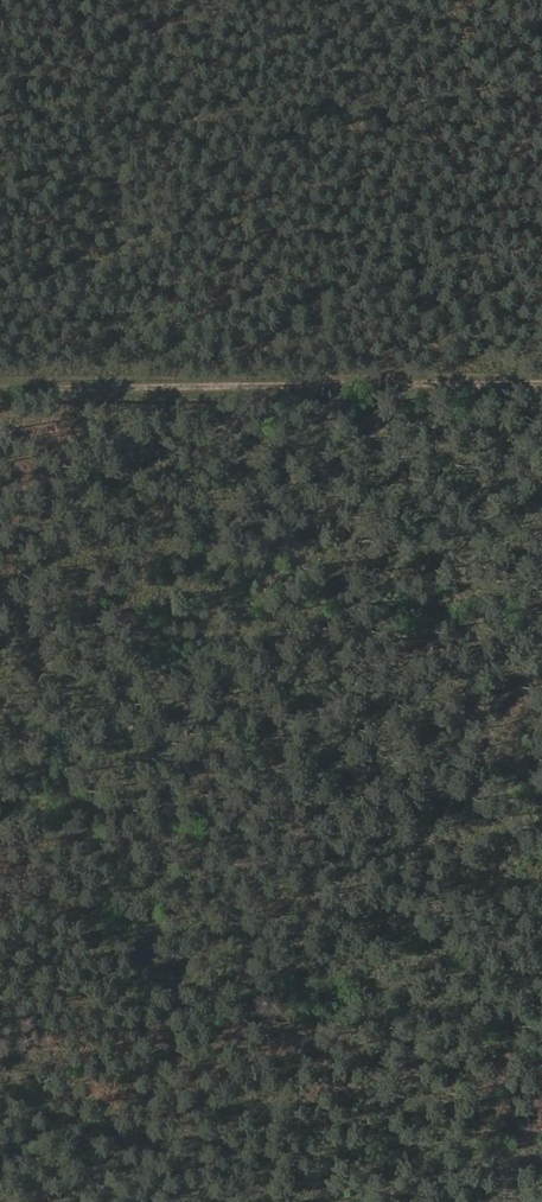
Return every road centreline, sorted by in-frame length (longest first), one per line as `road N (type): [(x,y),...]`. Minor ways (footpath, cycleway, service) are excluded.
road 1 (track): [(541,383),(0,389)]

